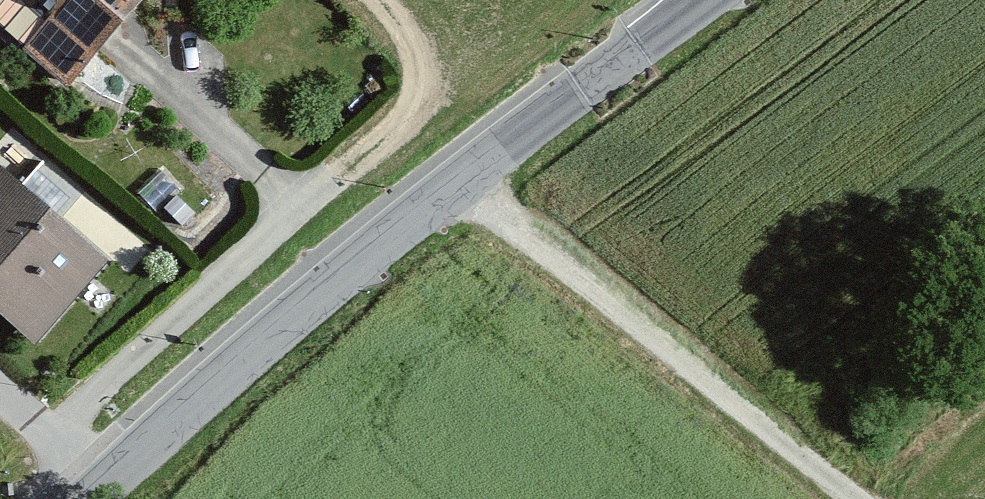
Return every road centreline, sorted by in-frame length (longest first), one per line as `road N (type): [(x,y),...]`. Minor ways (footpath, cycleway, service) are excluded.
road 1 (tertiary): [(103,479),(507,143),(700,0)]
road 2 (track): [(465,177),(871,498)]
road 3 (residential): [(103,479),(0,386)]

